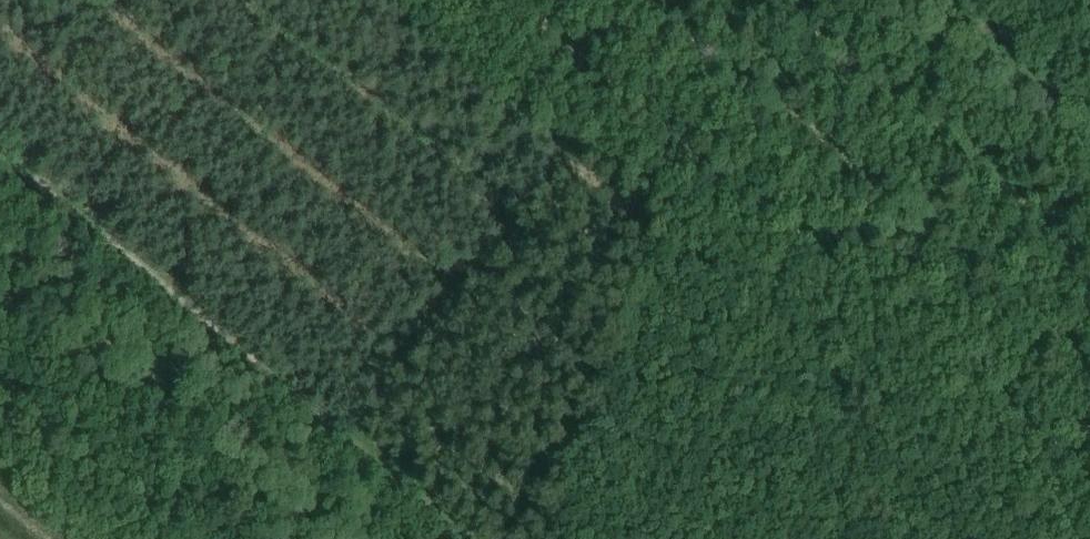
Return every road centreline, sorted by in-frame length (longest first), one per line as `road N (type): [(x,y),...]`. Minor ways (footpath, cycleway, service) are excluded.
road 1 (track): [(921,0),(1089,138)]

